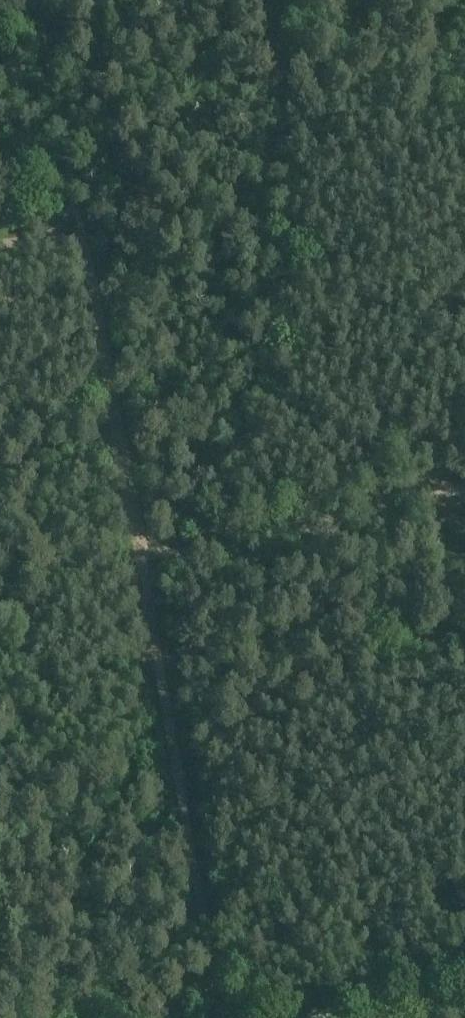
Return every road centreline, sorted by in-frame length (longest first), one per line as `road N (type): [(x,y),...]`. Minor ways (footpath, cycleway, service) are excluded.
road 1 (track): [(142,560),(223,1017)]
road 2 (track): [(464,484),(142,560)]
road 3 (track): [(81,233),(138,540)]
road 4 (track): [(32,0),(81,233)]

